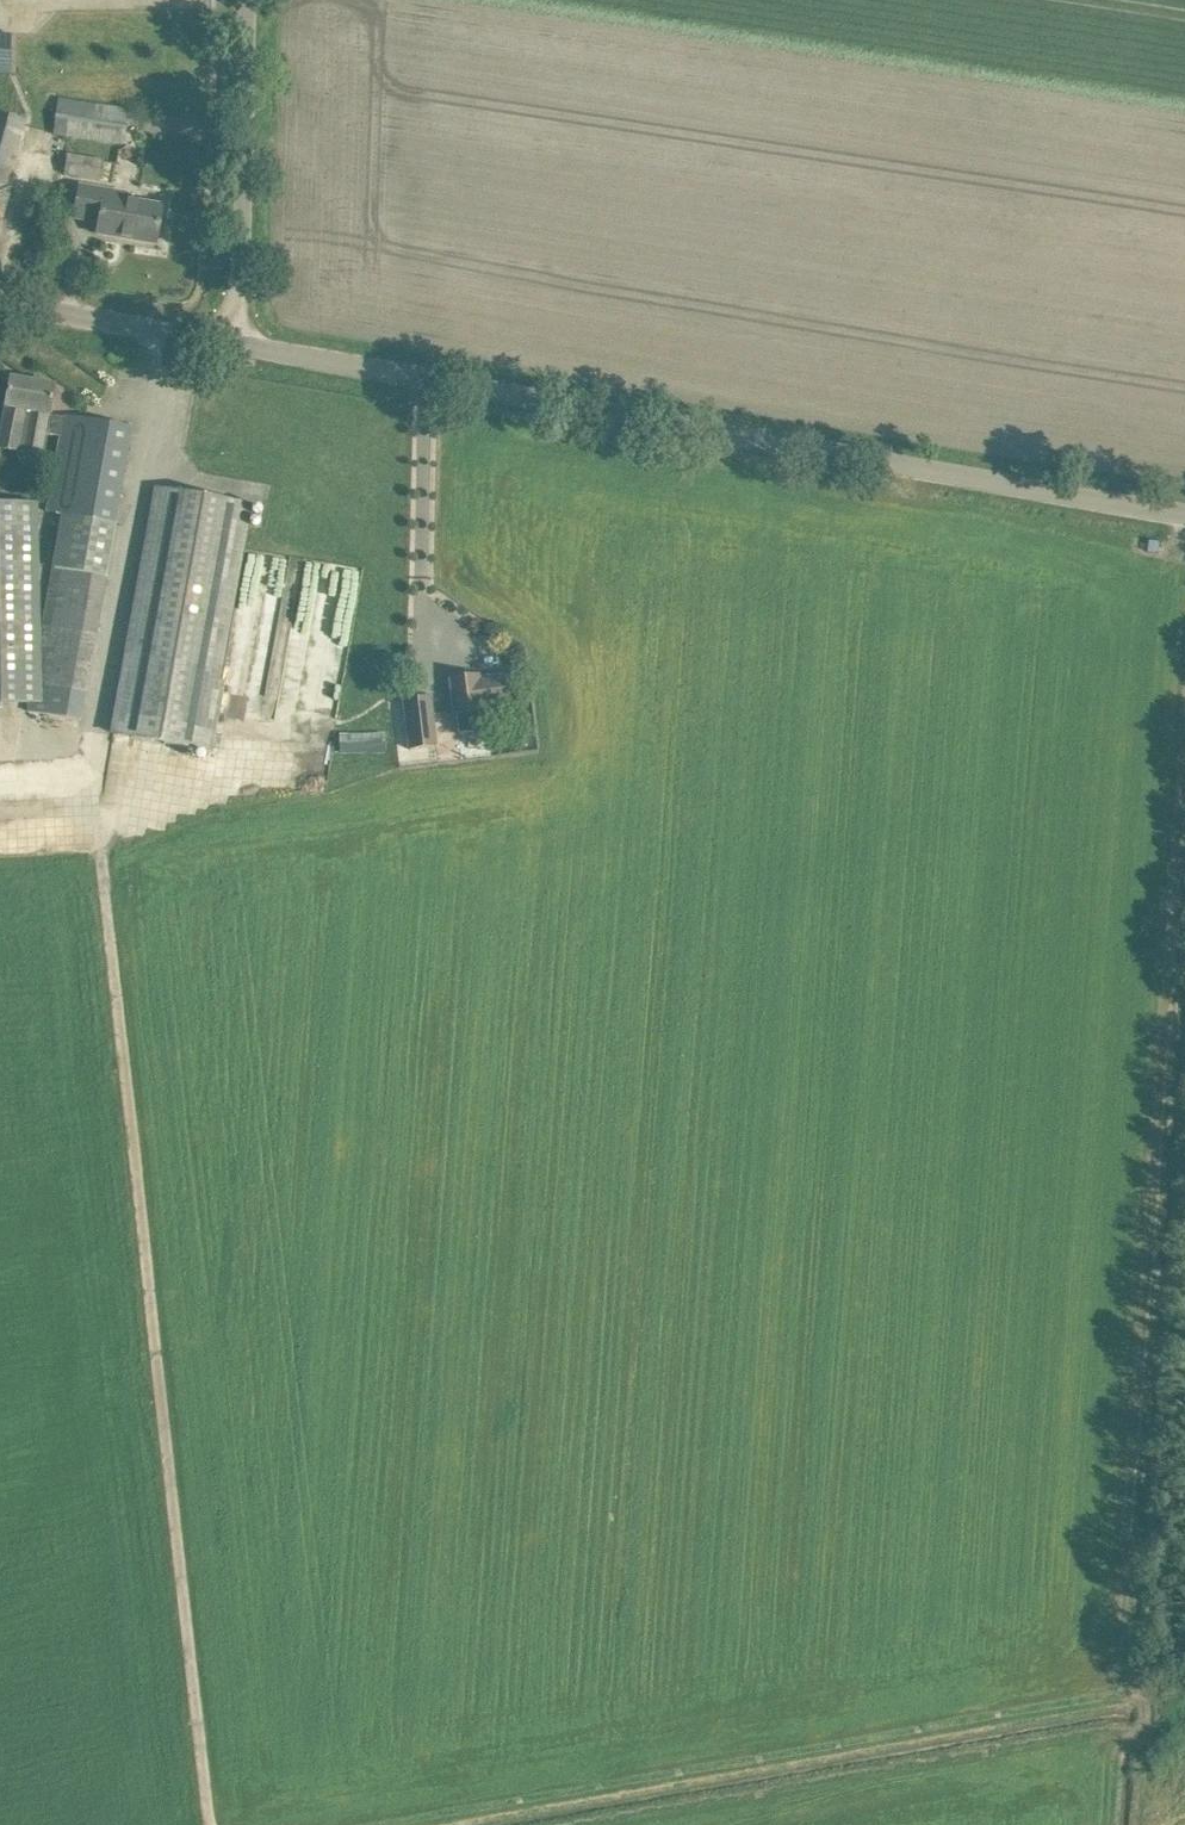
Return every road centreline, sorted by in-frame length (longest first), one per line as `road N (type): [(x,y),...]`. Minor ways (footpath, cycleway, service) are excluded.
road 1 (track): [(213,1824),(96,783)]
road 2 (unclassified): [(1184,513),(240,345)]
road 3 (unclassified): [(240,345),(246,0)]
road 4 (unclassified): [(240,345),(0,302)]

